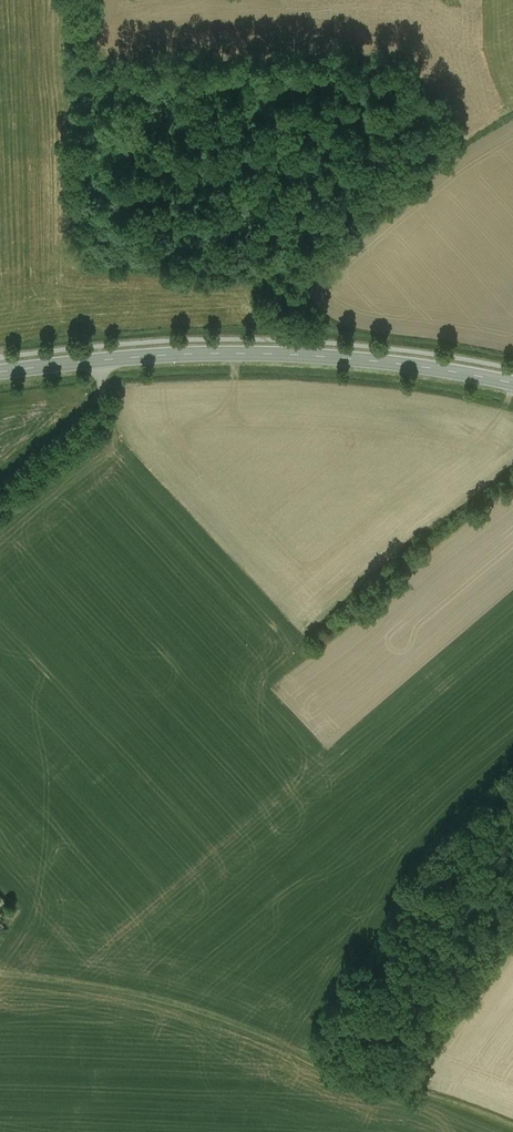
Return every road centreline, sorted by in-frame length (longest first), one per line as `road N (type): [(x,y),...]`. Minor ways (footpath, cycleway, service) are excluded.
road 1 (track): [(0,973),(217,1016),(512,1128)]
road 2 (secondary): [(512,383),(340,356),(260,353),(0,372)]

